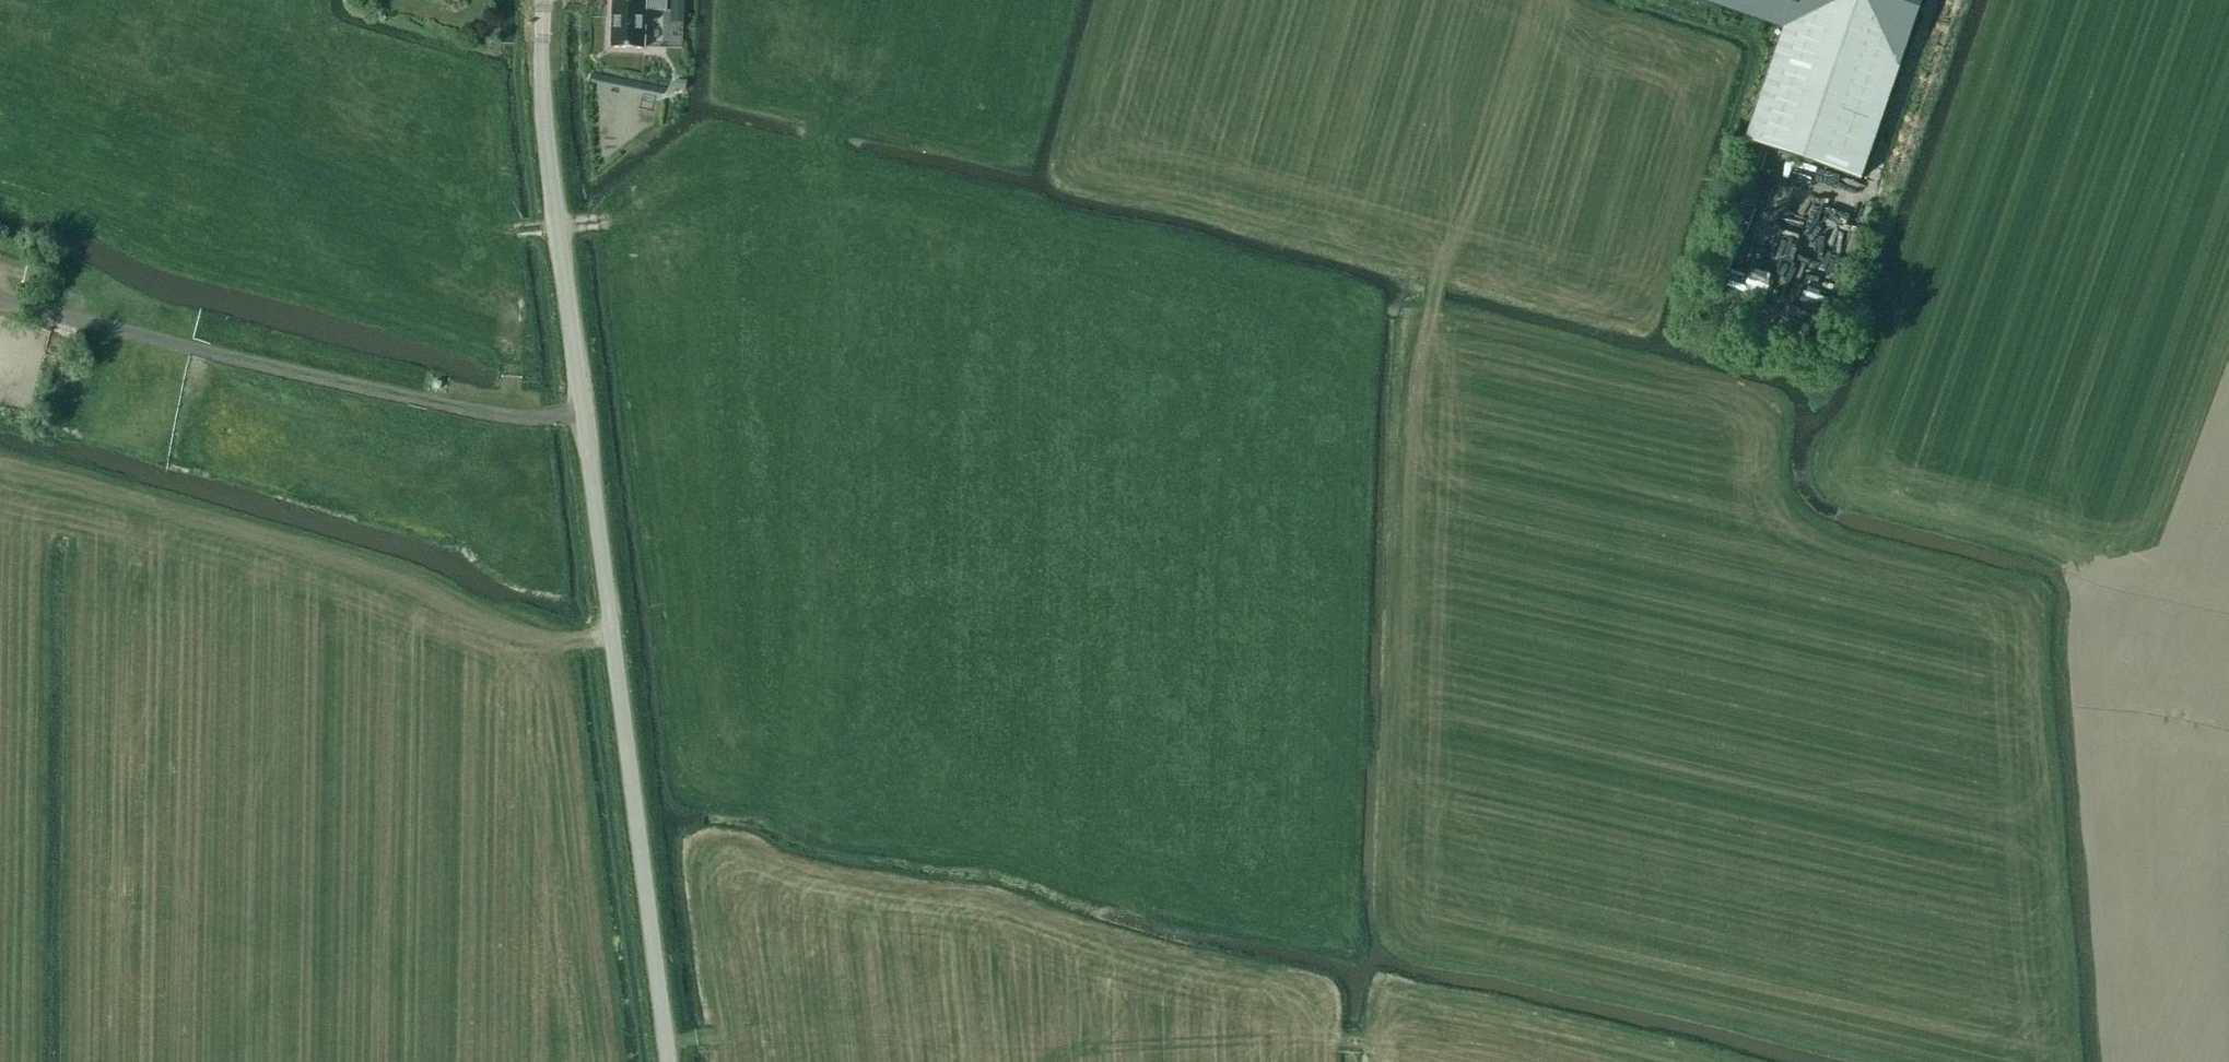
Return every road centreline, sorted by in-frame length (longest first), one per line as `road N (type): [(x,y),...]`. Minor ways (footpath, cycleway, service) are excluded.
road 1 (tertiary): [(669,1061),(544,108),(543,0)]

